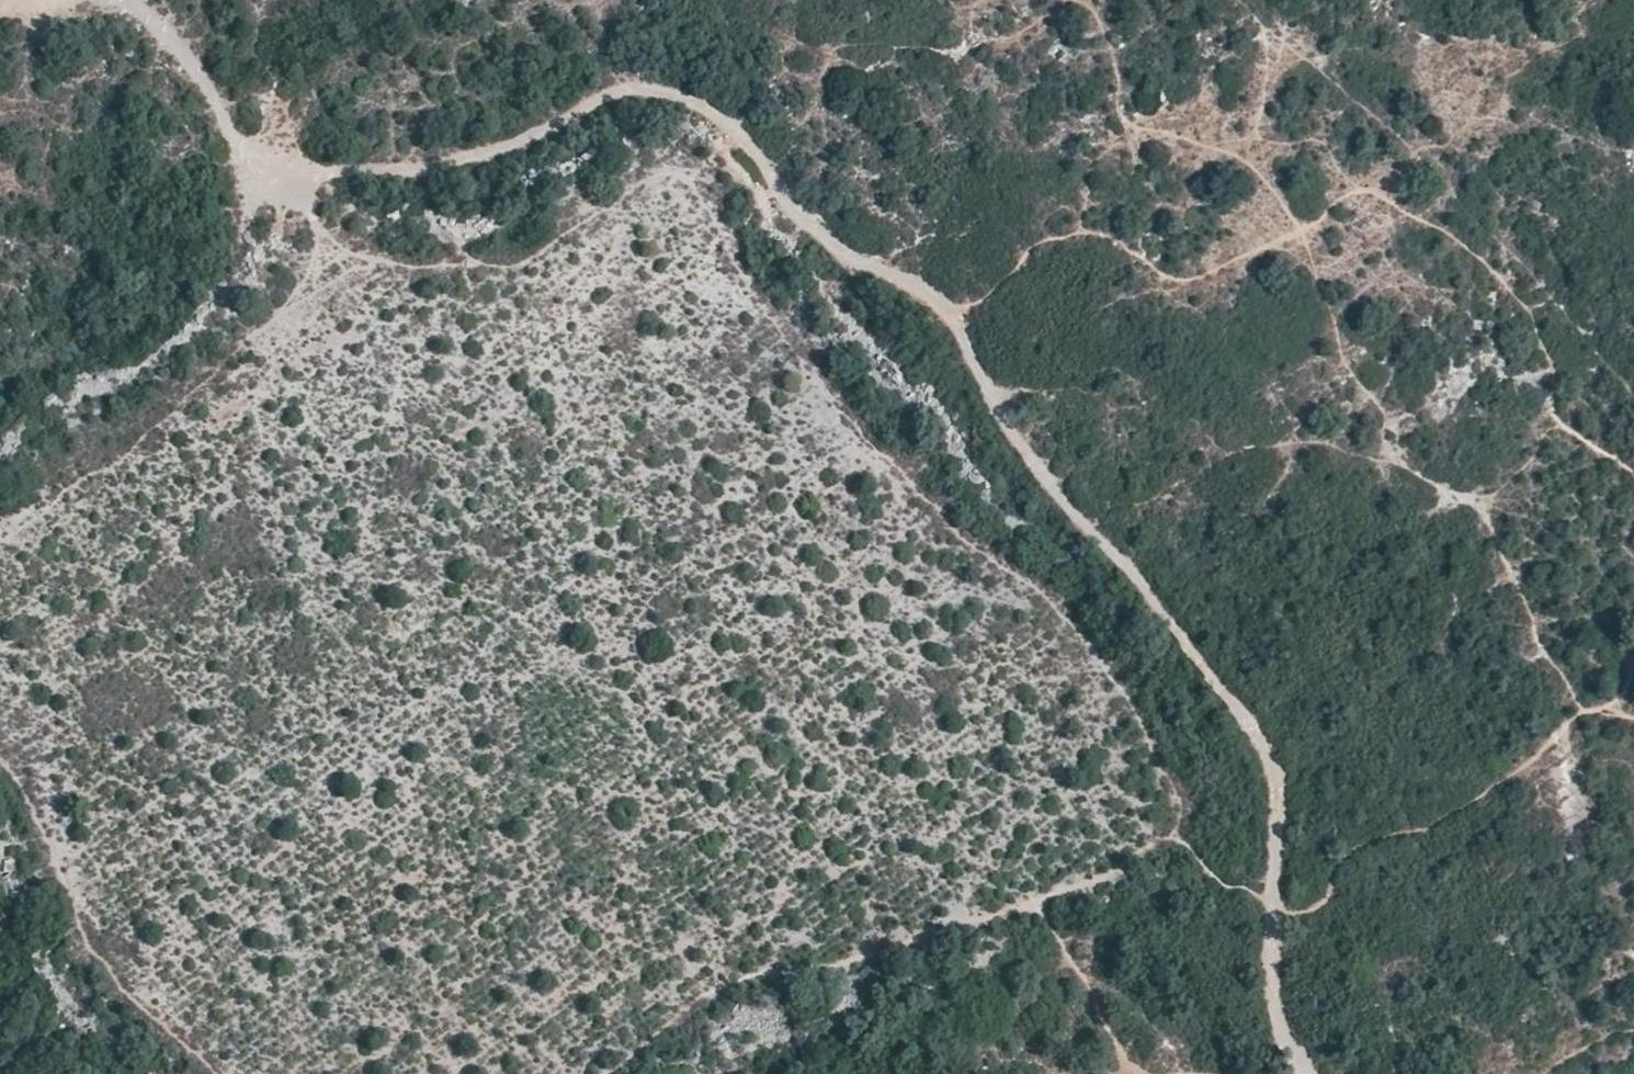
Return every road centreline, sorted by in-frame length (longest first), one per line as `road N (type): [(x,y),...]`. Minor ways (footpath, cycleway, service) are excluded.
road 1 (track): [(128,0),(208,84),(254,164),(285,175),(428,168),(519,144),(611,94),(670,93),(745,138),(807,226),(942,304),(1033,466),(1132,572),(1242,711),(1275,776),(1270,954),(1286,1042),(1305,1073)]

